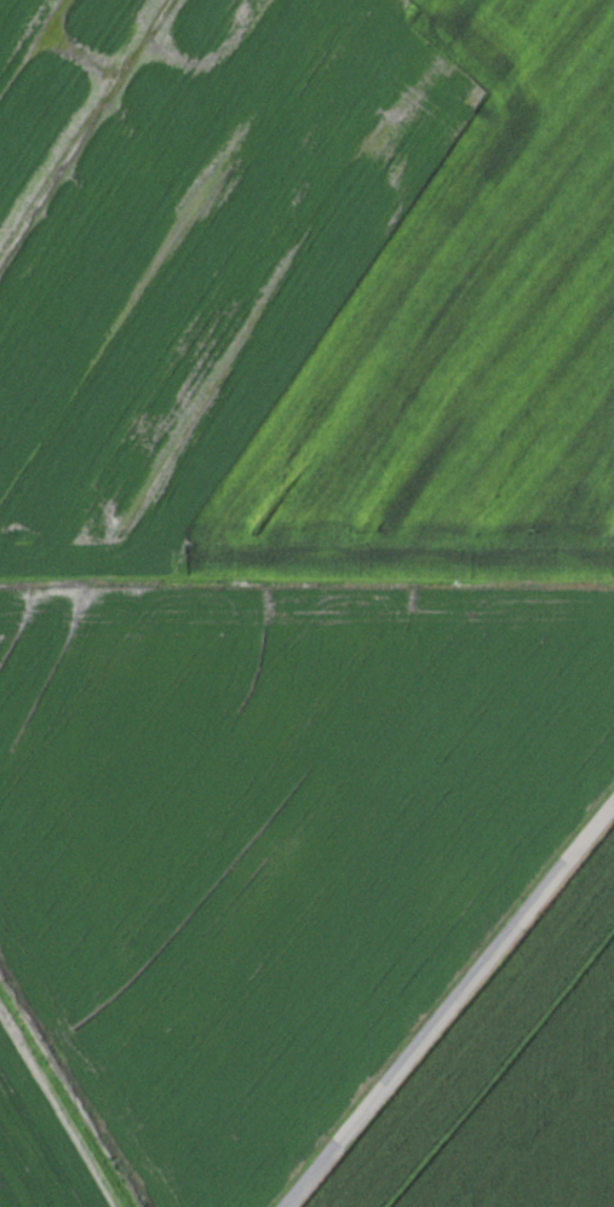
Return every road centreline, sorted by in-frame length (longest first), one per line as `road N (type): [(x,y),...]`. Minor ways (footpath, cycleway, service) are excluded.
road 1 (tertiary): [(283,1206),(613,801)]
road 2 (track): [(117,1206),(0,1007)]

